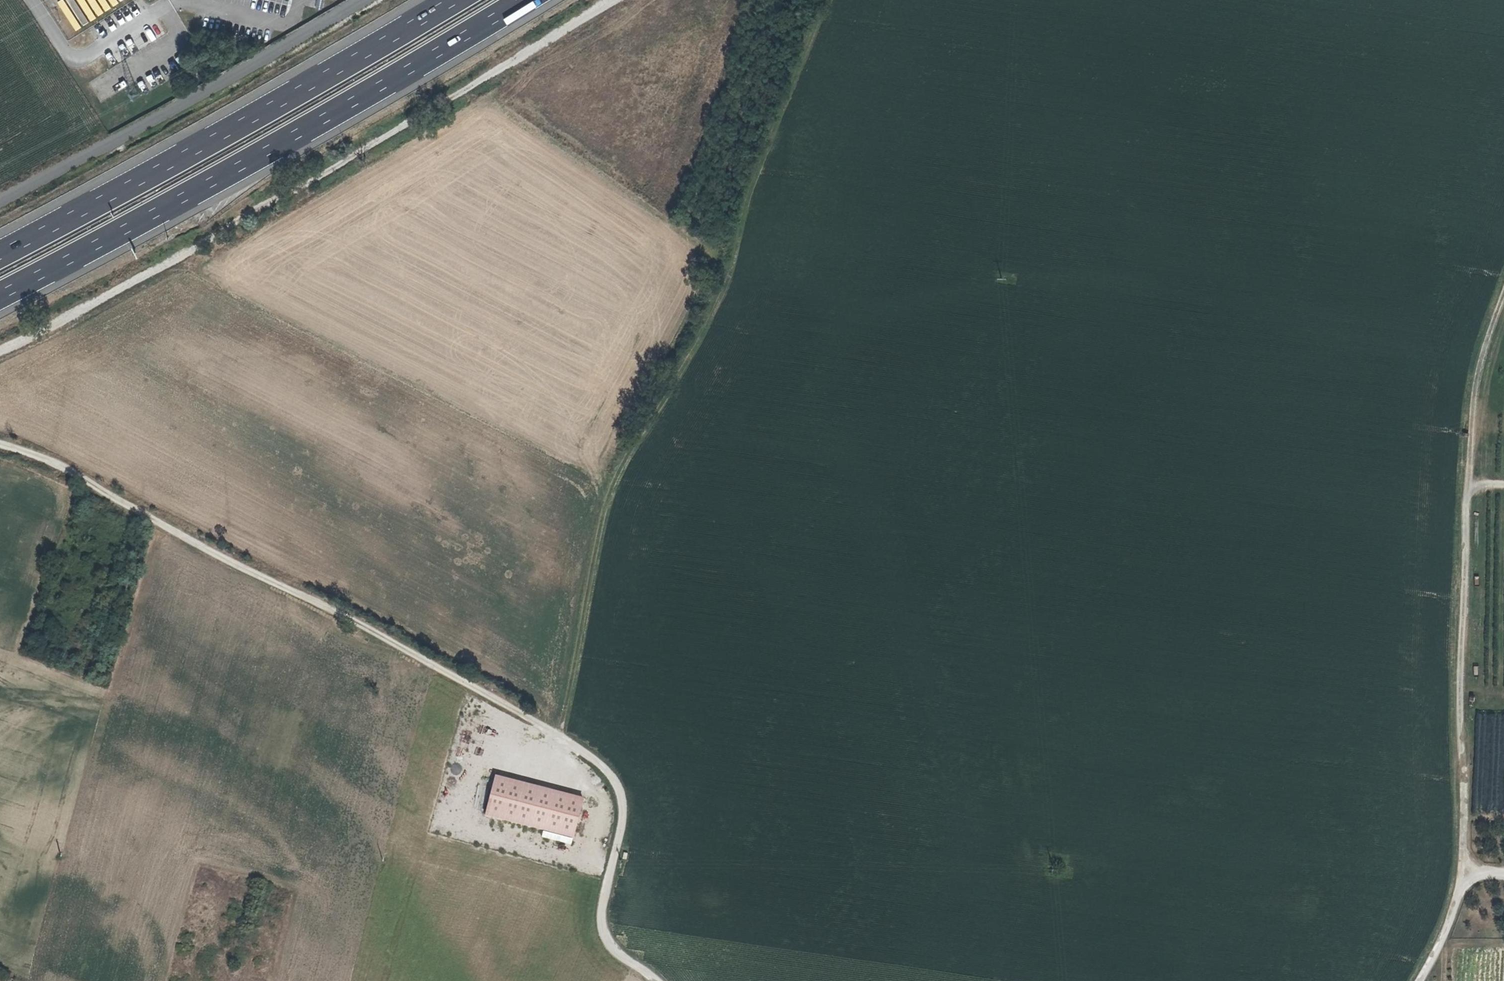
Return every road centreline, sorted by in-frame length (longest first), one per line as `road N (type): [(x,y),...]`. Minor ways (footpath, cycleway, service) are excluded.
road 1 (unclassified): [(0,444),(55,460),(603,763),(624,798),(624,823),(600,922),(608,944),(659,980)]
road 2 (unclassified): [(0,351),(478,86),(610,0)]
road 3 (motorway): [(0,298),(266,157),(528,0)]
road 4 (motorway): [(459,0),(0,258)]
road 5 (unclassified): [(362,0),(0,202)]
road 6 (track): [(1468,484),(1477,380),(1503,295)]

